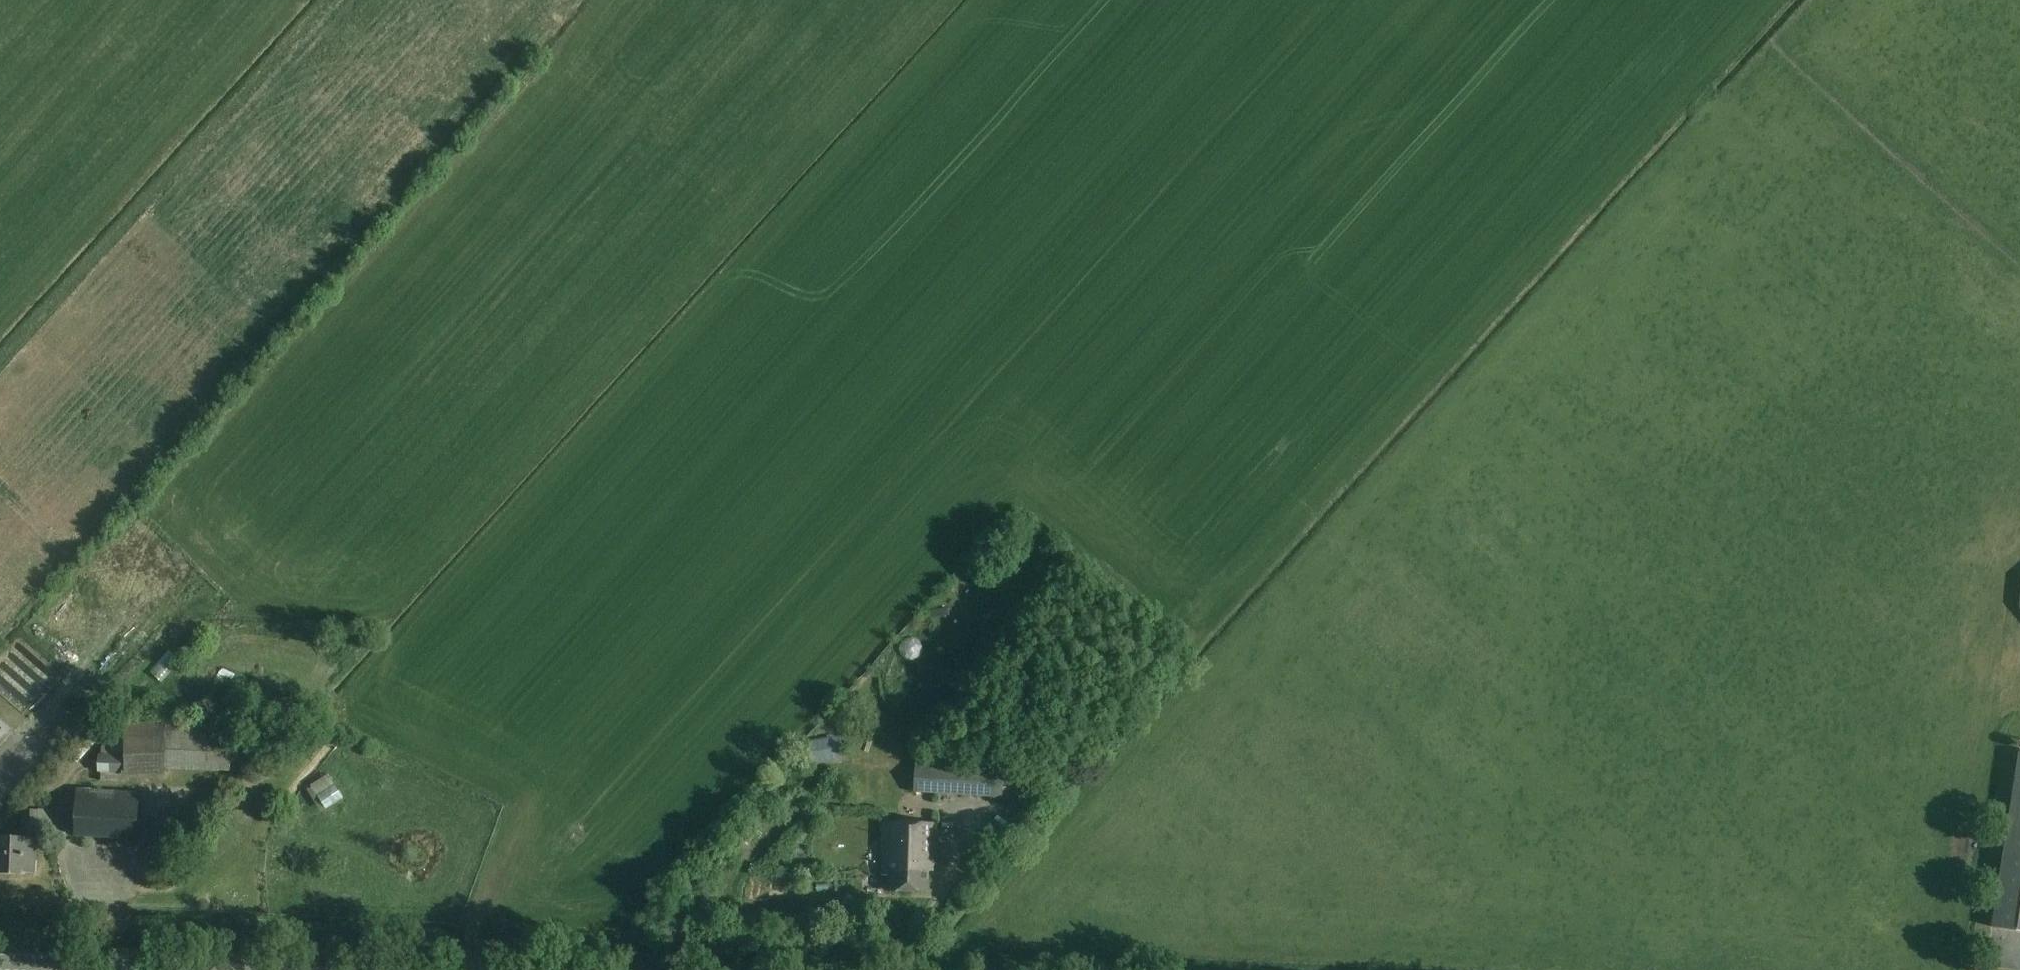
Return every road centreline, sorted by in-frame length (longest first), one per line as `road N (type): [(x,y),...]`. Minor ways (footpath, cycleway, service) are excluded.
road 1 (tertiary): [(169,969),(0,962)]

